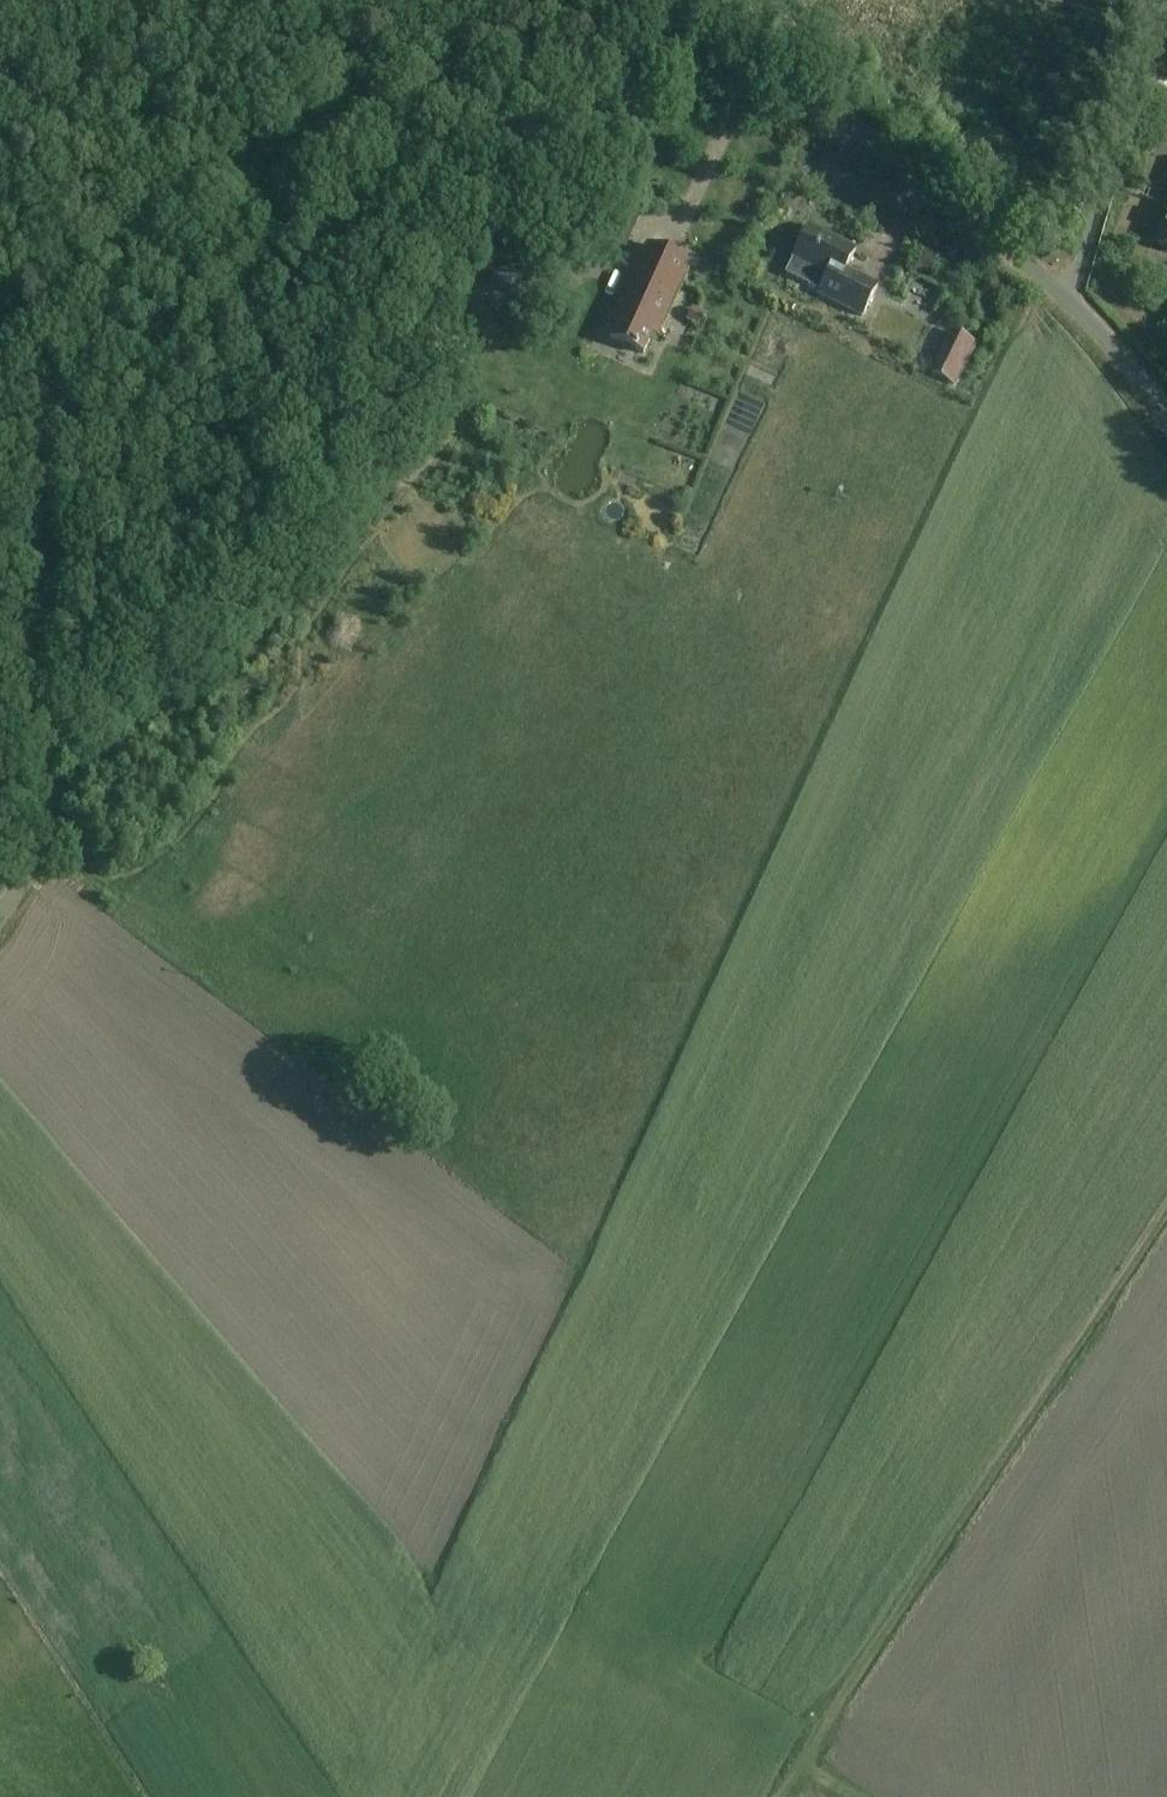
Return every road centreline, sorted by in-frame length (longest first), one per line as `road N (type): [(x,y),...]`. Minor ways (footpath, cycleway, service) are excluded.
road 1 (unclassified): [(0,926),(36,874),(52,795),(42,483),(52,423),(100,323),(228,242),(650,82),(713,77),(820,105),(950,190),(1115,342),(1166,413)]
road 2 (track): [(801,1758),(1166,1223)]

